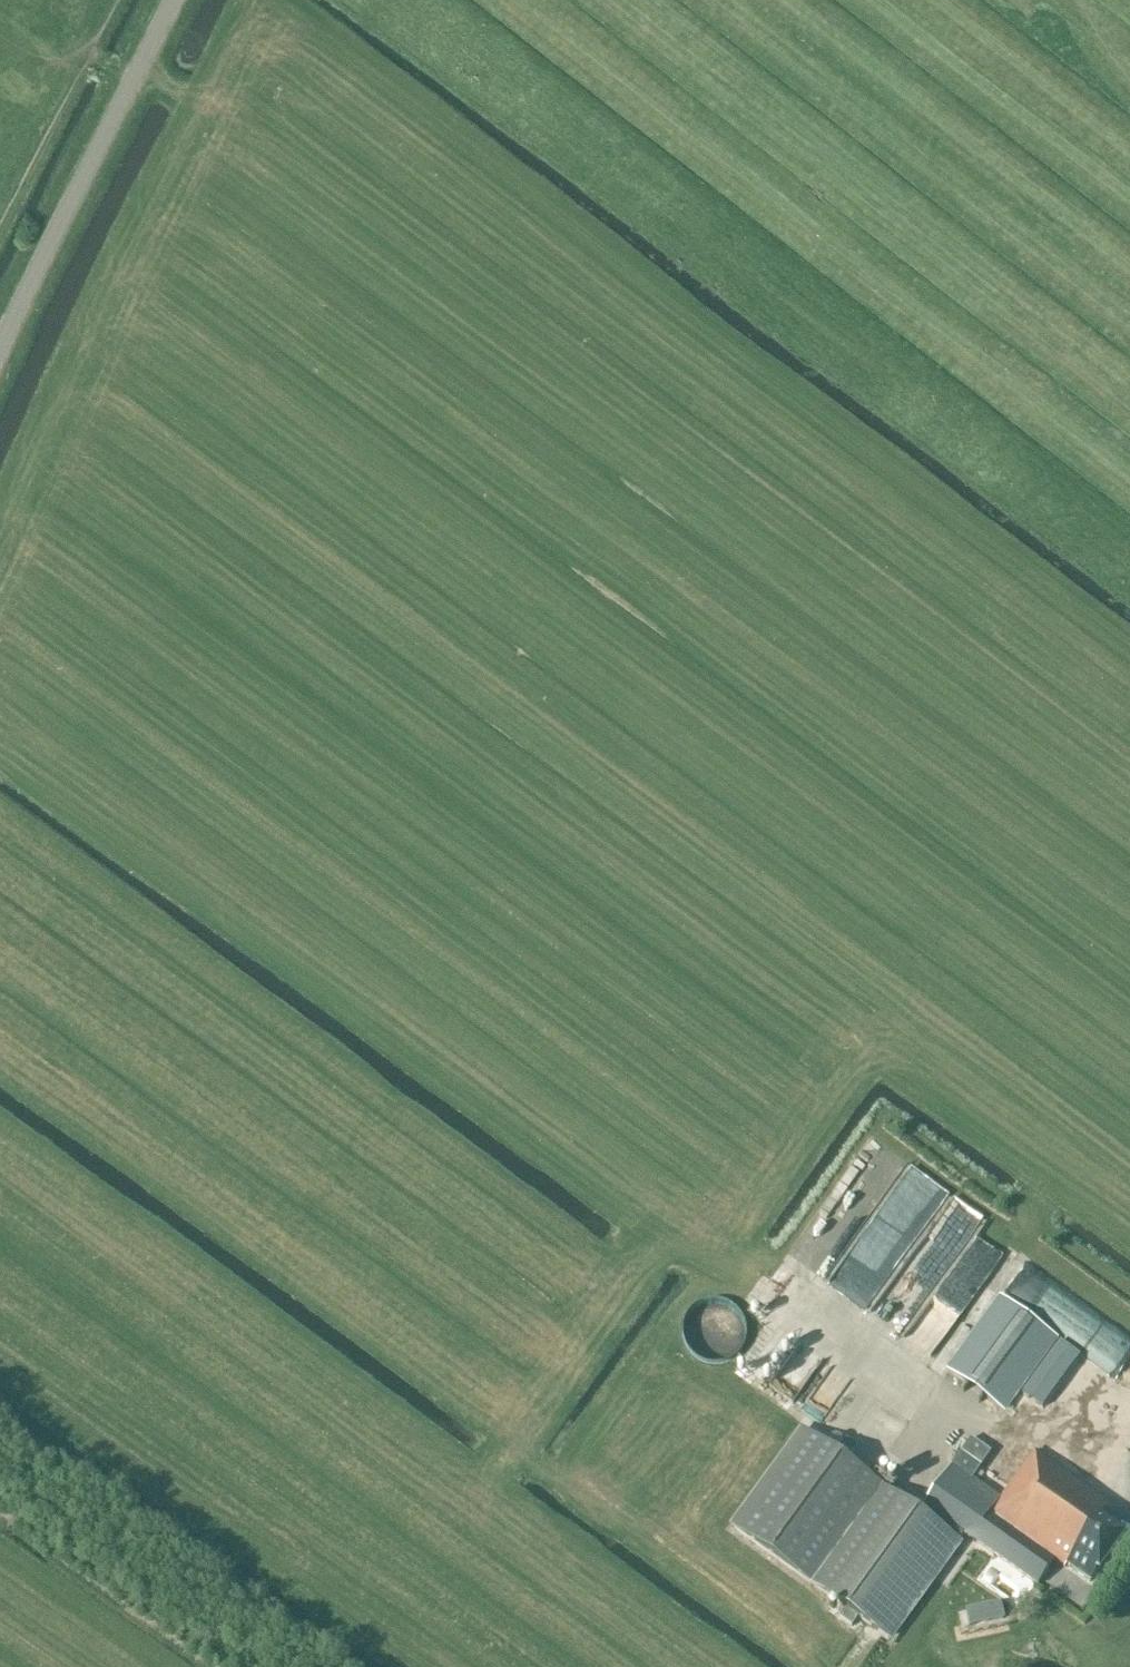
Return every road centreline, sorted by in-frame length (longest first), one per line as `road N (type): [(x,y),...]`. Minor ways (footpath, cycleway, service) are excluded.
road 1 (unclassified): [(0,344),(171,0)]

